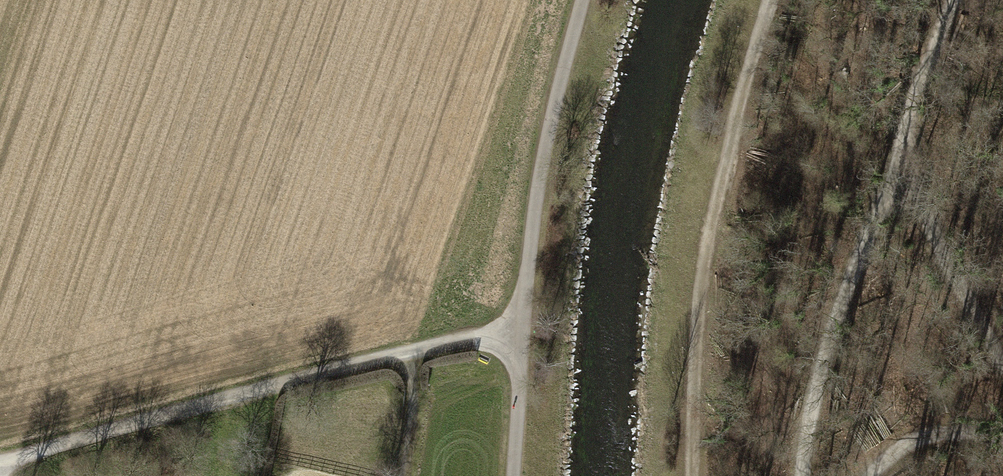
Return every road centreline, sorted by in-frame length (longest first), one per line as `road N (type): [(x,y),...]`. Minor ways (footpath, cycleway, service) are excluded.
road 1 (track): [(0,467),(413,351),(520,333)]
road 2 (track): [(690,475),(699,266),(767,0)]
road 3 (track): [(905,153),(817,377),(800,475)]
road 4 (track): [(583,0),(551,112),(520,333)]
road 5 (track): [(905,153),(953,273),(1002,369)]
road 6 (track): [(953,0),(910,112),(905,153)]
road 7 (track): [(870,475),(899,448),(933,435),(1002,437)]
road 8 (track): [(520,333),(514,475)]
road 9 (track): [(413,351),(399,475)]

